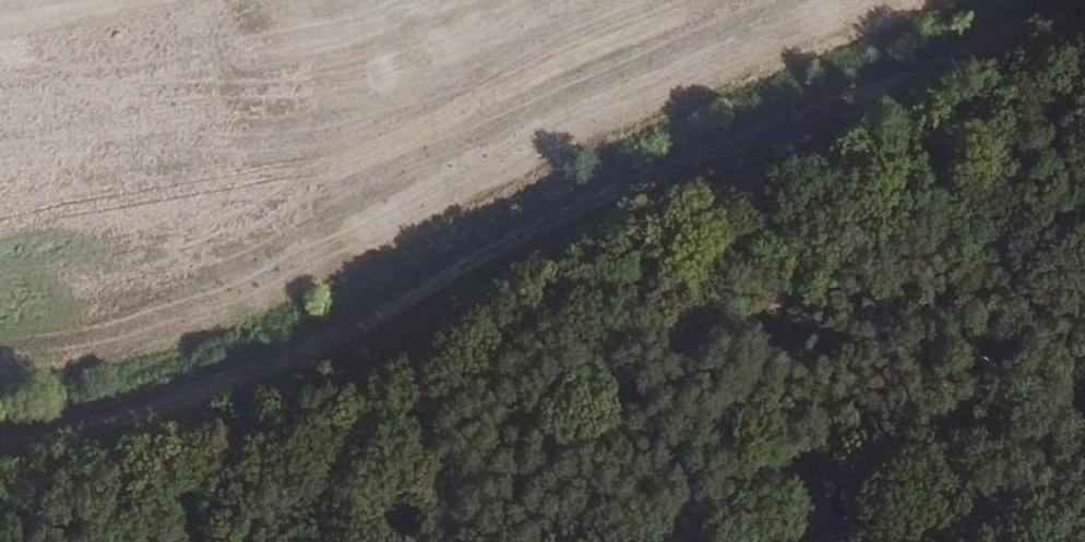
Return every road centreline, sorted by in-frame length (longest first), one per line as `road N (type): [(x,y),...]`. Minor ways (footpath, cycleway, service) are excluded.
road 1 (track): [(0,441),(90,427),(431,277),(1020,0)]
road 2 (track): [(441,397),(1084,103)]
road 3 (track): [(431,277),(454,332),(398,541)]

